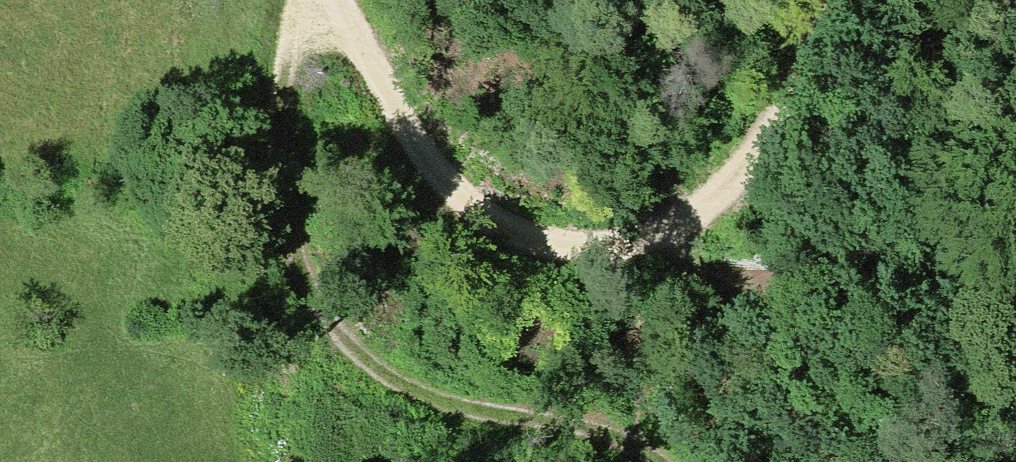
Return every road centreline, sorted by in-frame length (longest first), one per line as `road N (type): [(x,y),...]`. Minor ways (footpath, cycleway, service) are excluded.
road 1 (track): [(844,0),(842,43),(809,114),(751,171),(637,239),(583,241),(502,212),(434,162),(363,72),(332,0)]
road 2 (track): [(301,0),(284,207),(309,298),(364,357),(663,453),(670,461)]

